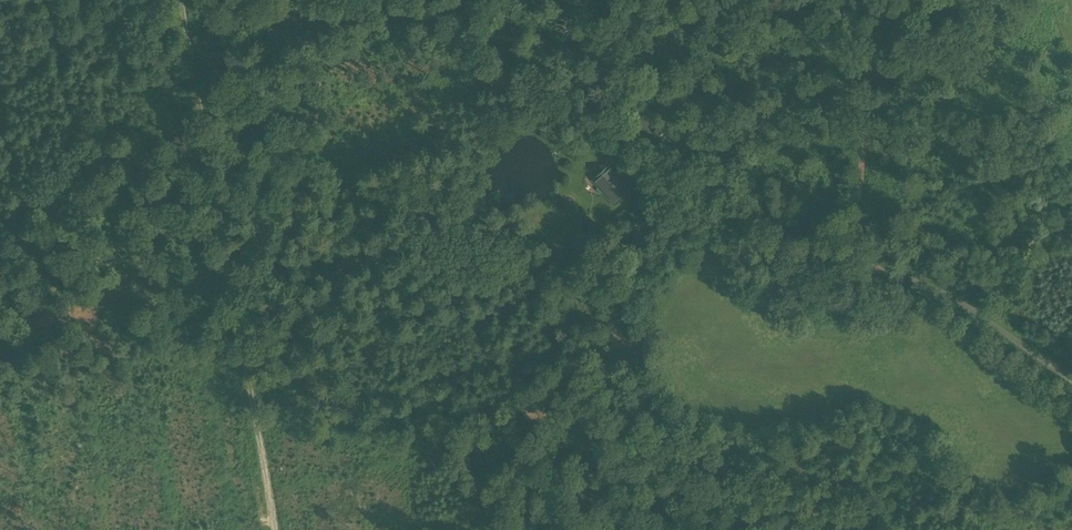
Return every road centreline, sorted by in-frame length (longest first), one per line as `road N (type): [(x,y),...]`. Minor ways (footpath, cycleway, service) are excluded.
road 1 (track): [(267,529),(174,0)]
road 2 (unclassified): [(1071,383),(948,293),(886,272),(801,268),(776,257)]
road 3 (track): [(885,0),(855,220),(863,269)]

